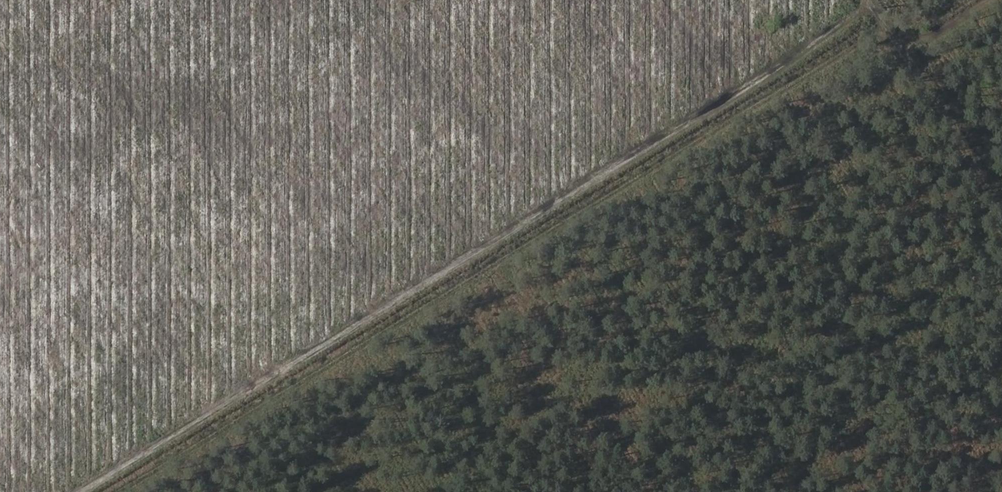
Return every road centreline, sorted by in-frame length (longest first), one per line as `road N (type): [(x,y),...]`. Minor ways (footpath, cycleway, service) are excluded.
road 1 (track): [(886,13),(75,491)]
road 2 (track): [(879,0),(923,56),(1001,190)]

